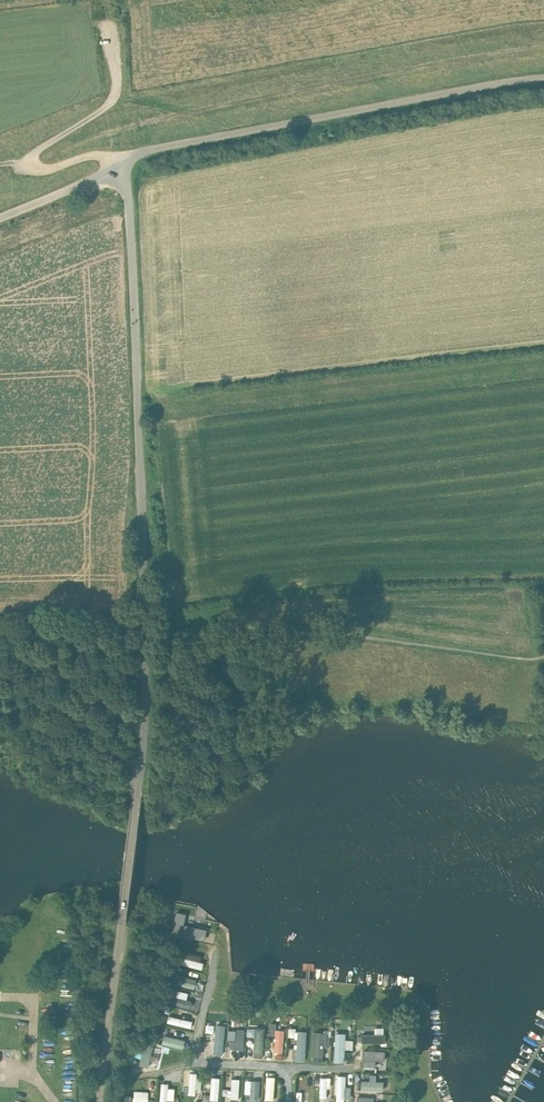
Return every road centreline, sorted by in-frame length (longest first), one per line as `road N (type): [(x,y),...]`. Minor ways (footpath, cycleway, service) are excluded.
road 1 (unclassified): [(99,1101),(146,677),(135,336),(126,194),(117,167)]
road 2 (unclassified): [(117,167),(155,150),(543,77)]
road 3 (track): [(117,167),(102,158),(50,171),(28,165),(110,101),(107,8)]
road 4 (unclassified): [(0,219),(117,167)]

